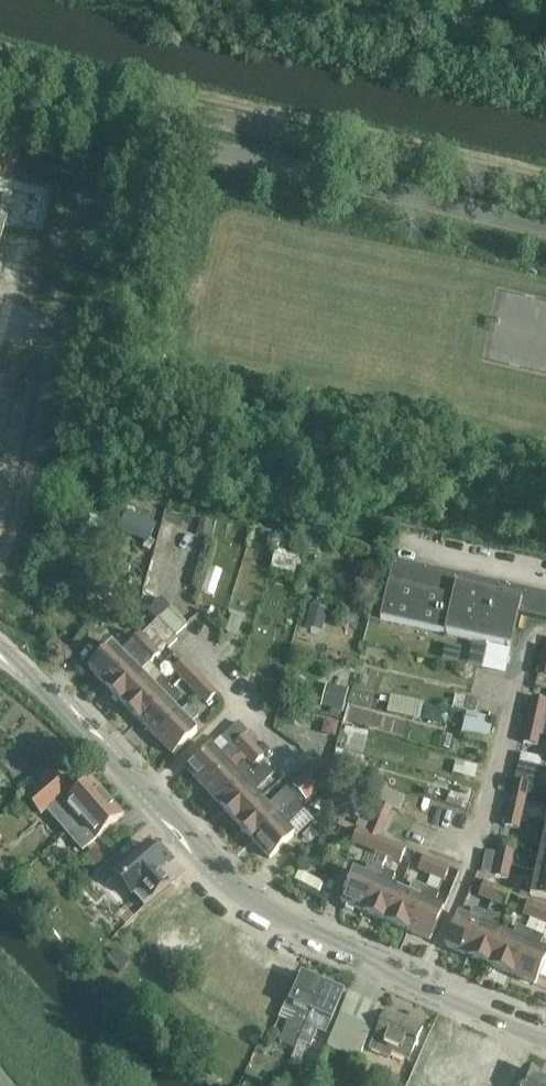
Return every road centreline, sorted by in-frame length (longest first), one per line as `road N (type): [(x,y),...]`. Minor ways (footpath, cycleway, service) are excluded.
road 1 (tertiary): [(545,1036),(253,910),(210,858),(0,655)]
road 2 (unclassified): [(545,227),(0,90)]

